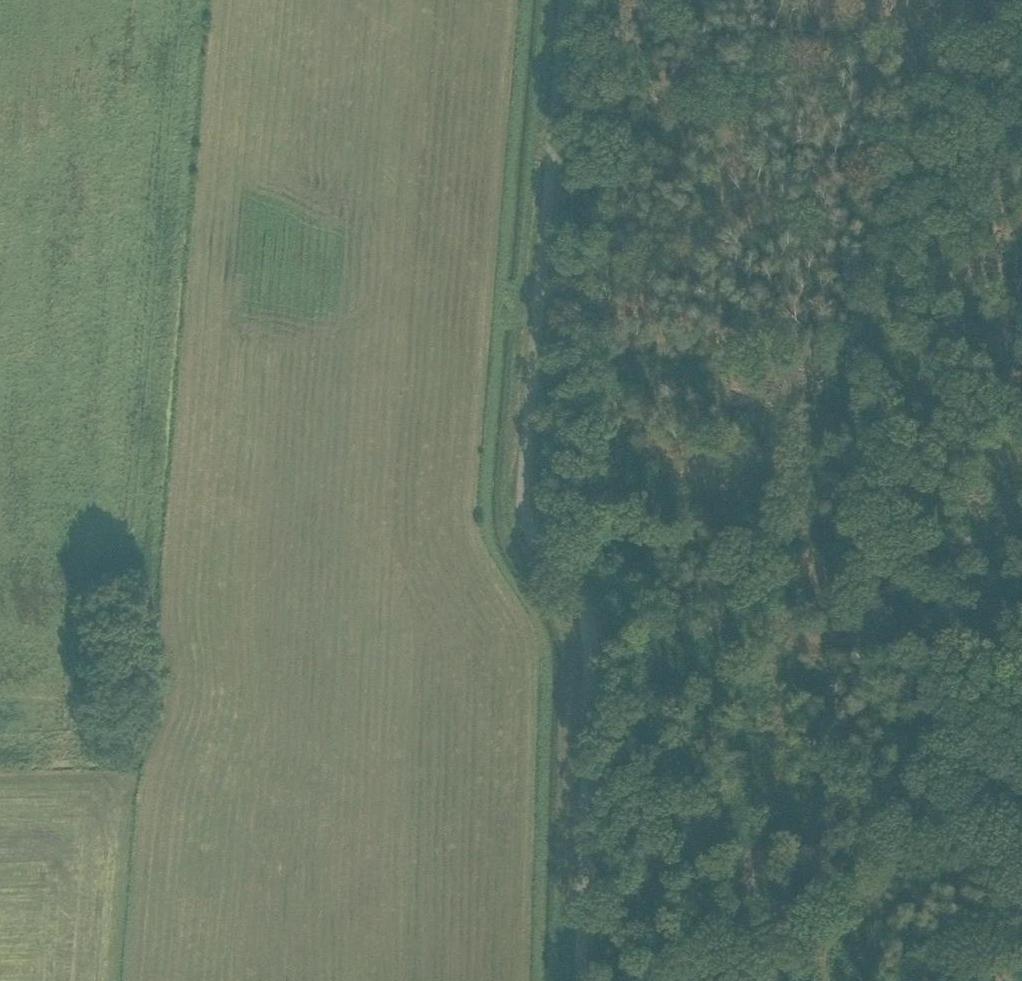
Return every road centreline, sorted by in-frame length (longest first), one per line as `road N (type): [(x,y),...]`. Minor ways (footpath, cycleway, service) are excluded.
road 1 (unclassified): [(568,980),(572,648),(555,577),(519,506),(516,457),(556,0)]
road 2 (track): [(1021,829),(940,852),(737,932),(641,980)]

